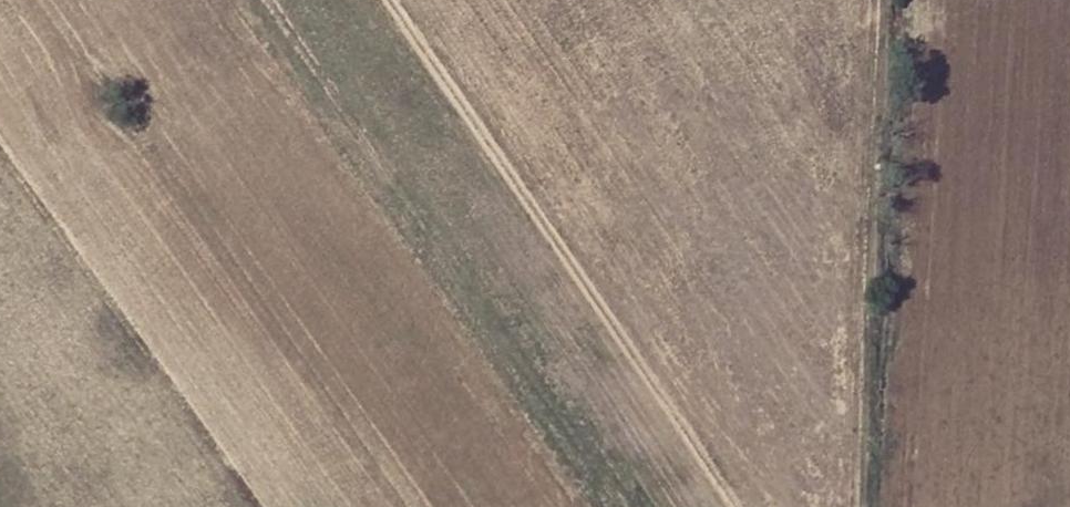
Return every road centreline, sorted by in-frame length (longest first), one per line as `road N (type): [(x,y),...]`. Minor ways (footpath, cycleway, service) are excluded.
road 1 (track): [(630,506),(269,0)]
road 2 (track): [(855,506),(876,0)]

